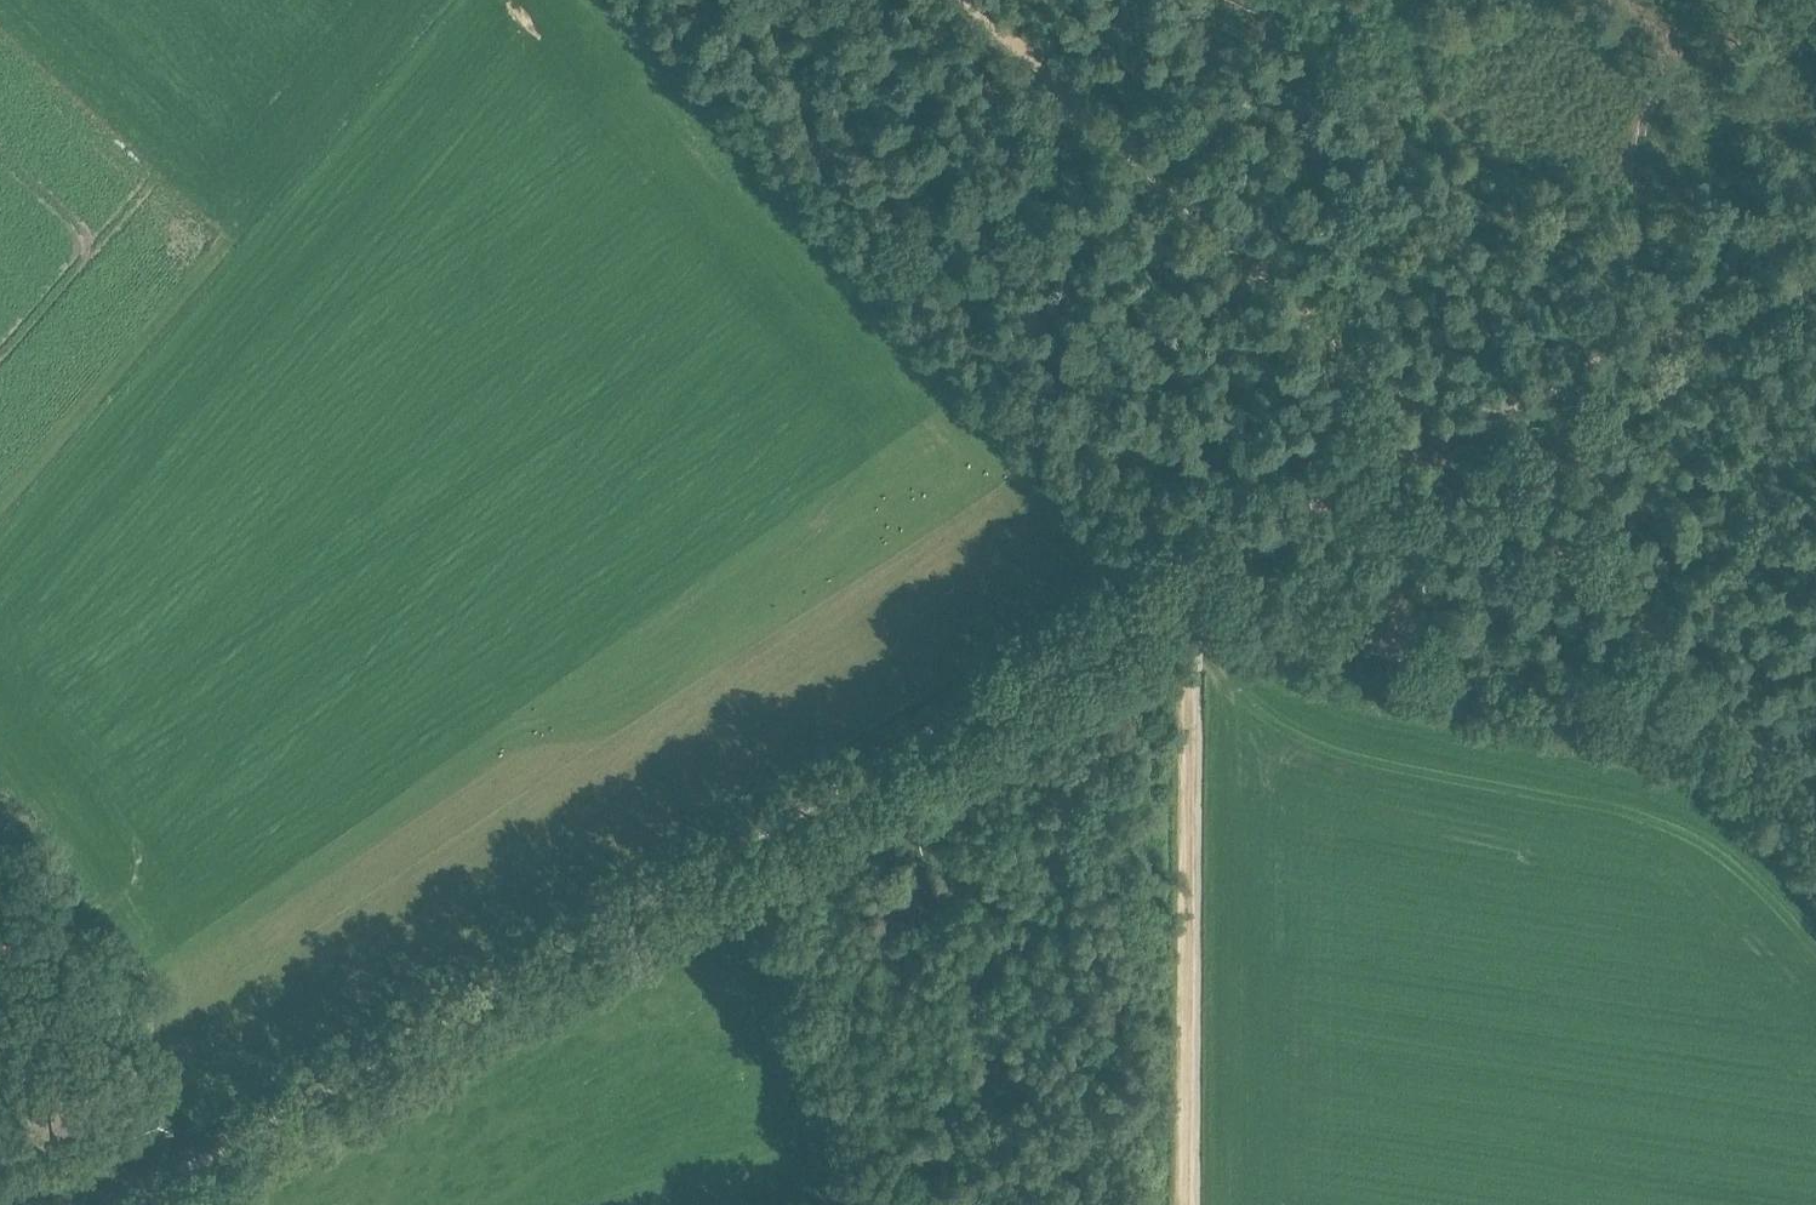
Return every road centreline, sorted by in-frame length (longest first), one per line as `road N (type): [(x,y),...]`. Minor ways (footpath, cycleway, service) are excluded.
road 1 (track): [(1188,583),(134,1204)]
road 2 (track): [(1480,433),(1447,391),(1359,337),(987,0)]
road 3 (track): [(1183,1204),(1188,583)]
road 4 (track): [(1815,758),(1480,433)]
road 5 (track): [(1480,433),(1543,387),(1815,287)]
road 6 (track): [(1188,583),(1480,433)]

